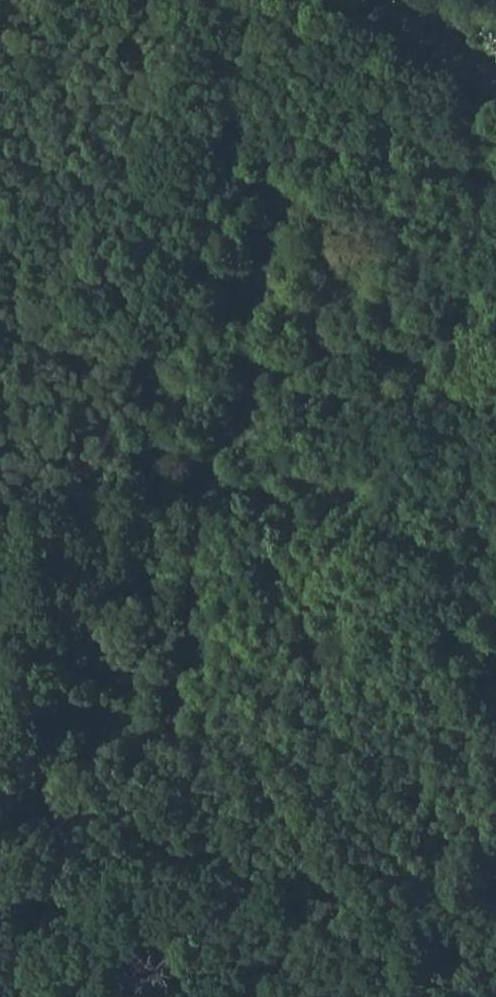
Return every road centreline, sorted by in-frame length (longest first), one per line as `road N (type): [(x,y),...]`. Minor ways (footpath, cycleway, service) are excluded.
road 1 (unclassified): [(495,94),(342,0)]

